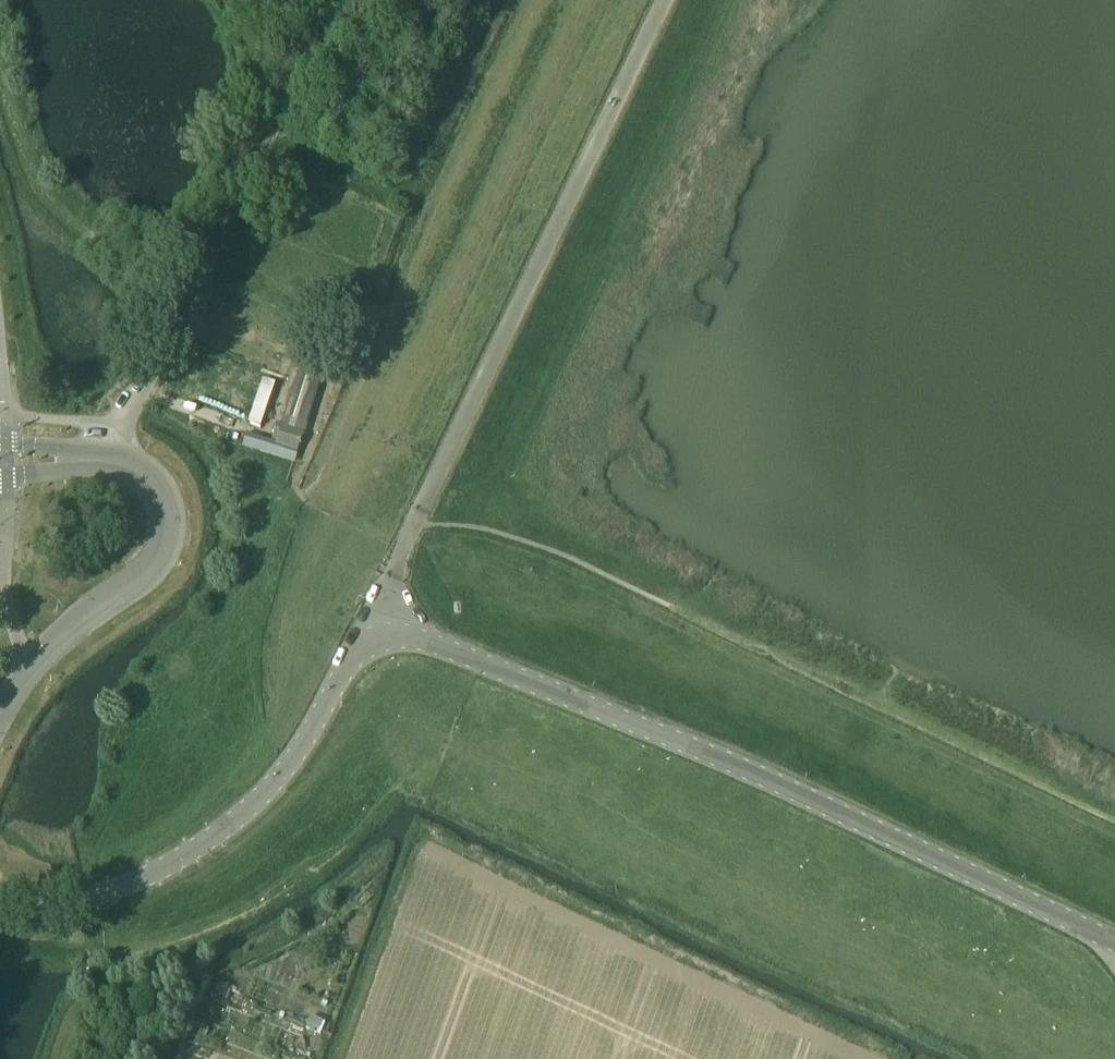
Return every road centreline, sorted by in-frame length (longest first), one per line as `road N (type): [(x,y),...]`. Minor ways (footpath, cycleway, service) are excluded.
road 1 (unclassified): [(0,897),(62,901),(113,890),(210,837),(281,769),(353,647),(380,629),(397,628),(779,782),(1114,941)]
road 2 (track): [(413,525),(664,0)]
road 3 (unclassified): [(0,711),(30,662),(153,562),(163,543),(156,487),(115,463)]

